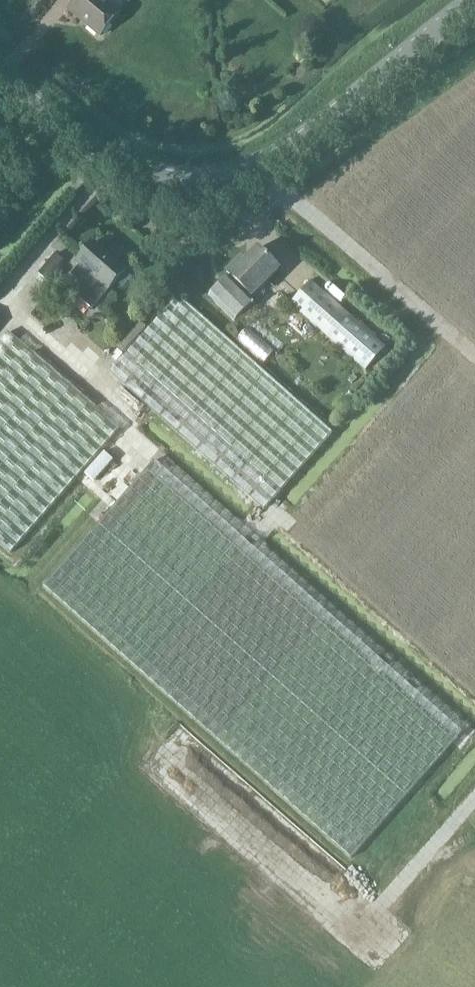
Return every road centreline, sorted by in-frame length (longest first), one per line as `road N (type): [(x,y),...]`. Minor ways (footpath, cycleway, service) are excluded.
road 1 (tertiary): [(474,1),(293,150),(208,184),(129,172),(0,77)]

